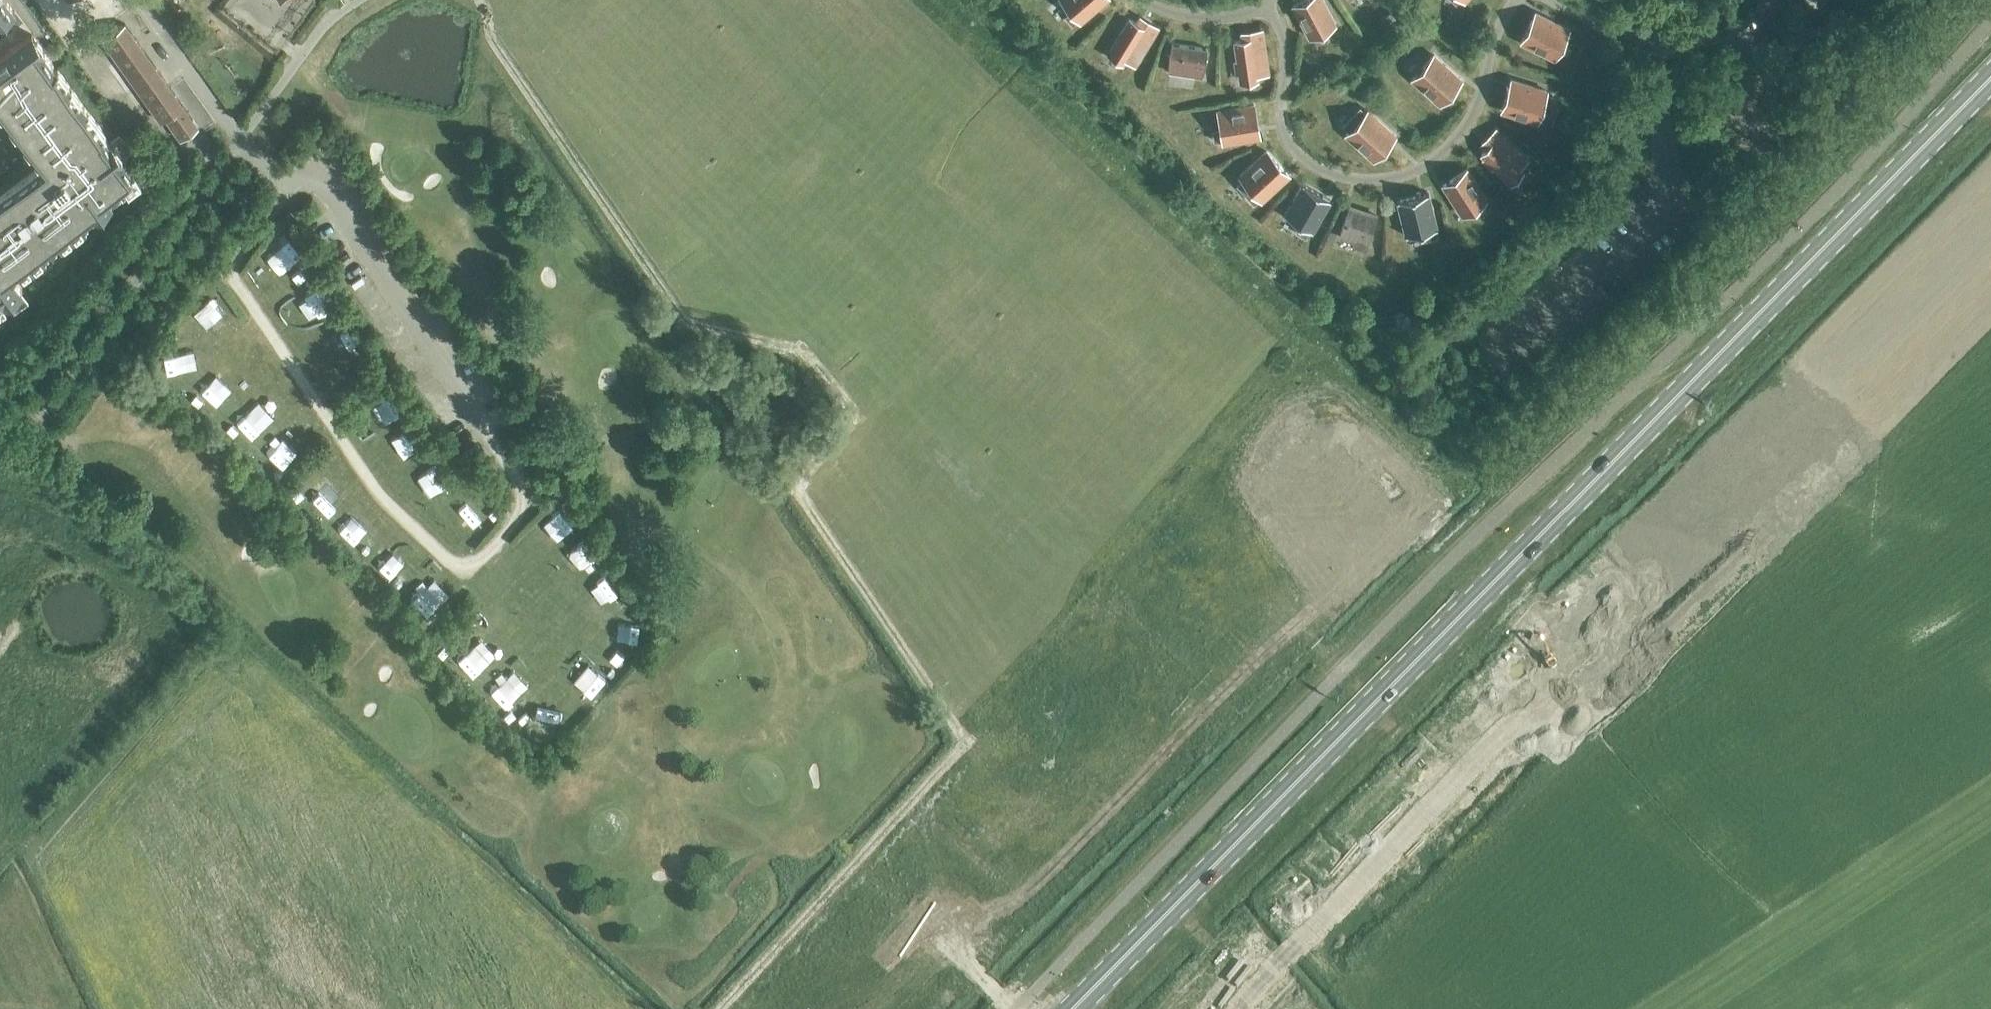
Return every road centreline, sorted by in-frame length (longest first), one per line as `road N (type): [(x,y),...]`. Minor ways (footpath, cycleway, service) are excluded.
road 1 (primary): [(1076,1008),(1990,78)]

